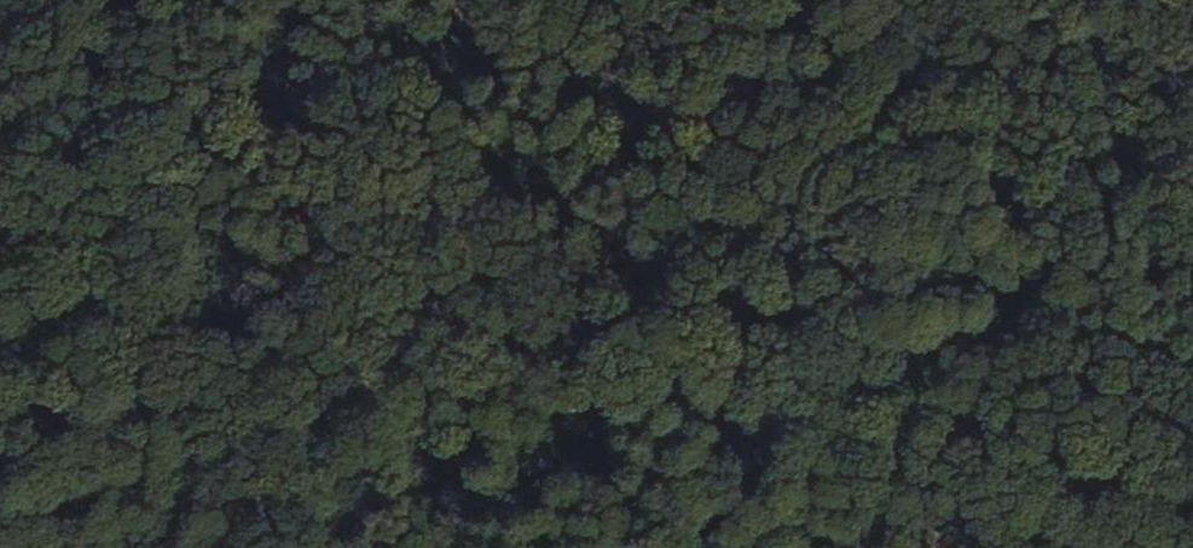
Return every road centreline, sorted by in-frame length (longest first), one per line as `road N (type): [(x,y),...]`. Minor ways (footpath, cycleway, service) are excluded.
road 1 (track): [(85,547),(0,119)]

